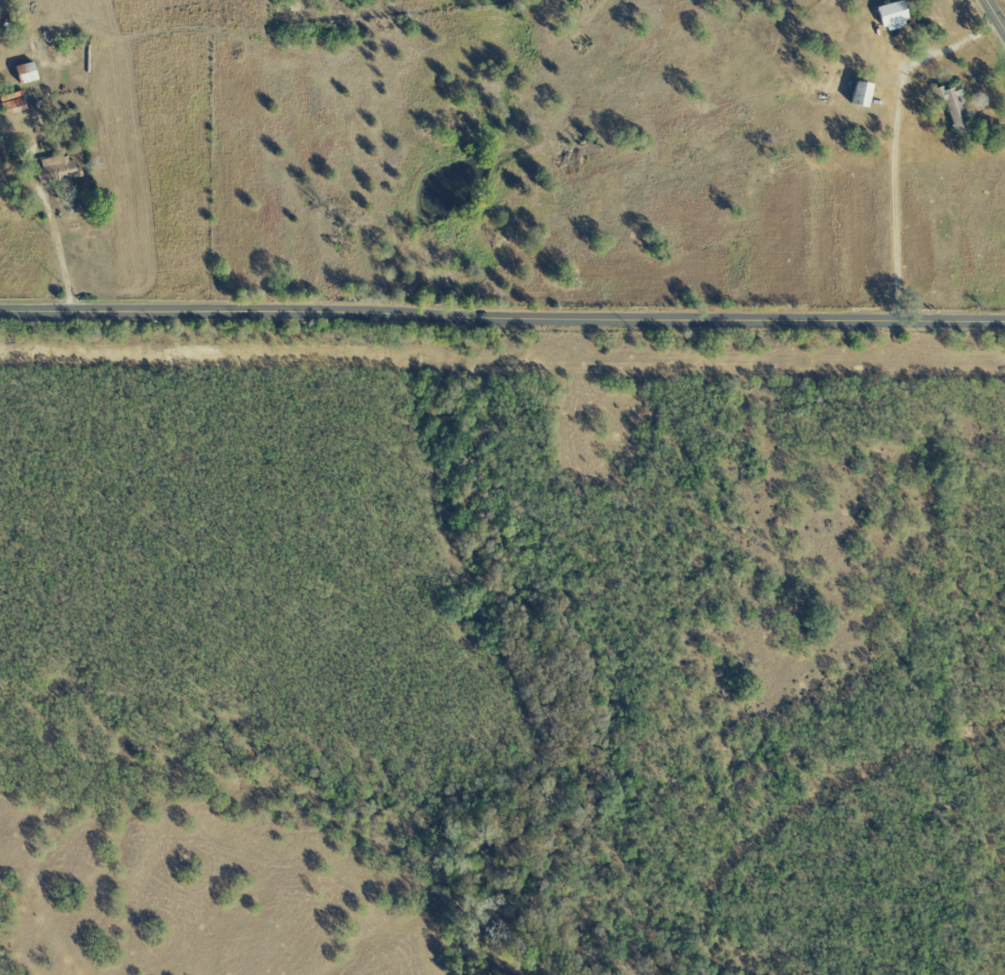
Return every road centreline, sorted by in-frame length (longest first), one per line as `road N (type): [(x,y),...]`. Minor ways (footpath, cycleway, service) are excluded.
road 1 (residential): [(0,315),(1004,324)]

